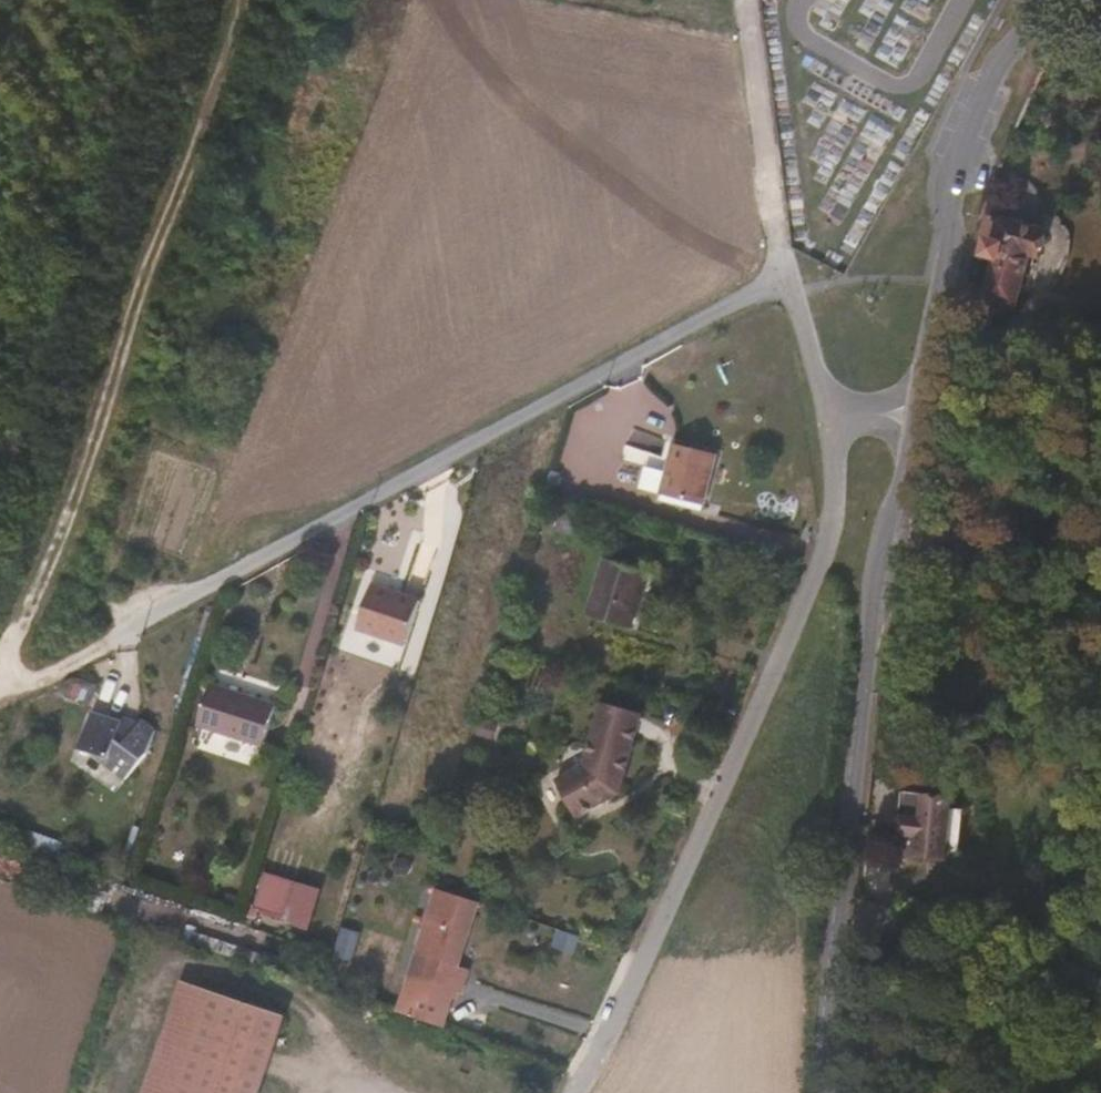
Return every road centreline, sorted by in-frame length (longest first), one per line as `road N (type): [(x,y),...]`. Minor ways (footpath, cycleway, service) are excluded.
road 1 (unclassified): [(796,296),(740,310),(0,692)]
road 2 (unclassified): [(578,1092),(820,567),(838,507),(817,401)]
road 3 (track): [(9,686),(11,637),(235,98),(243,0)]
road 4 (unclassified): [(913,408),(853,789),(837,1092)]
road 5 (unclassified): [(1051,0),(975,137),(913,408)]
road 6 (unclassified): [(796,296),(772,220),(740,0)]

